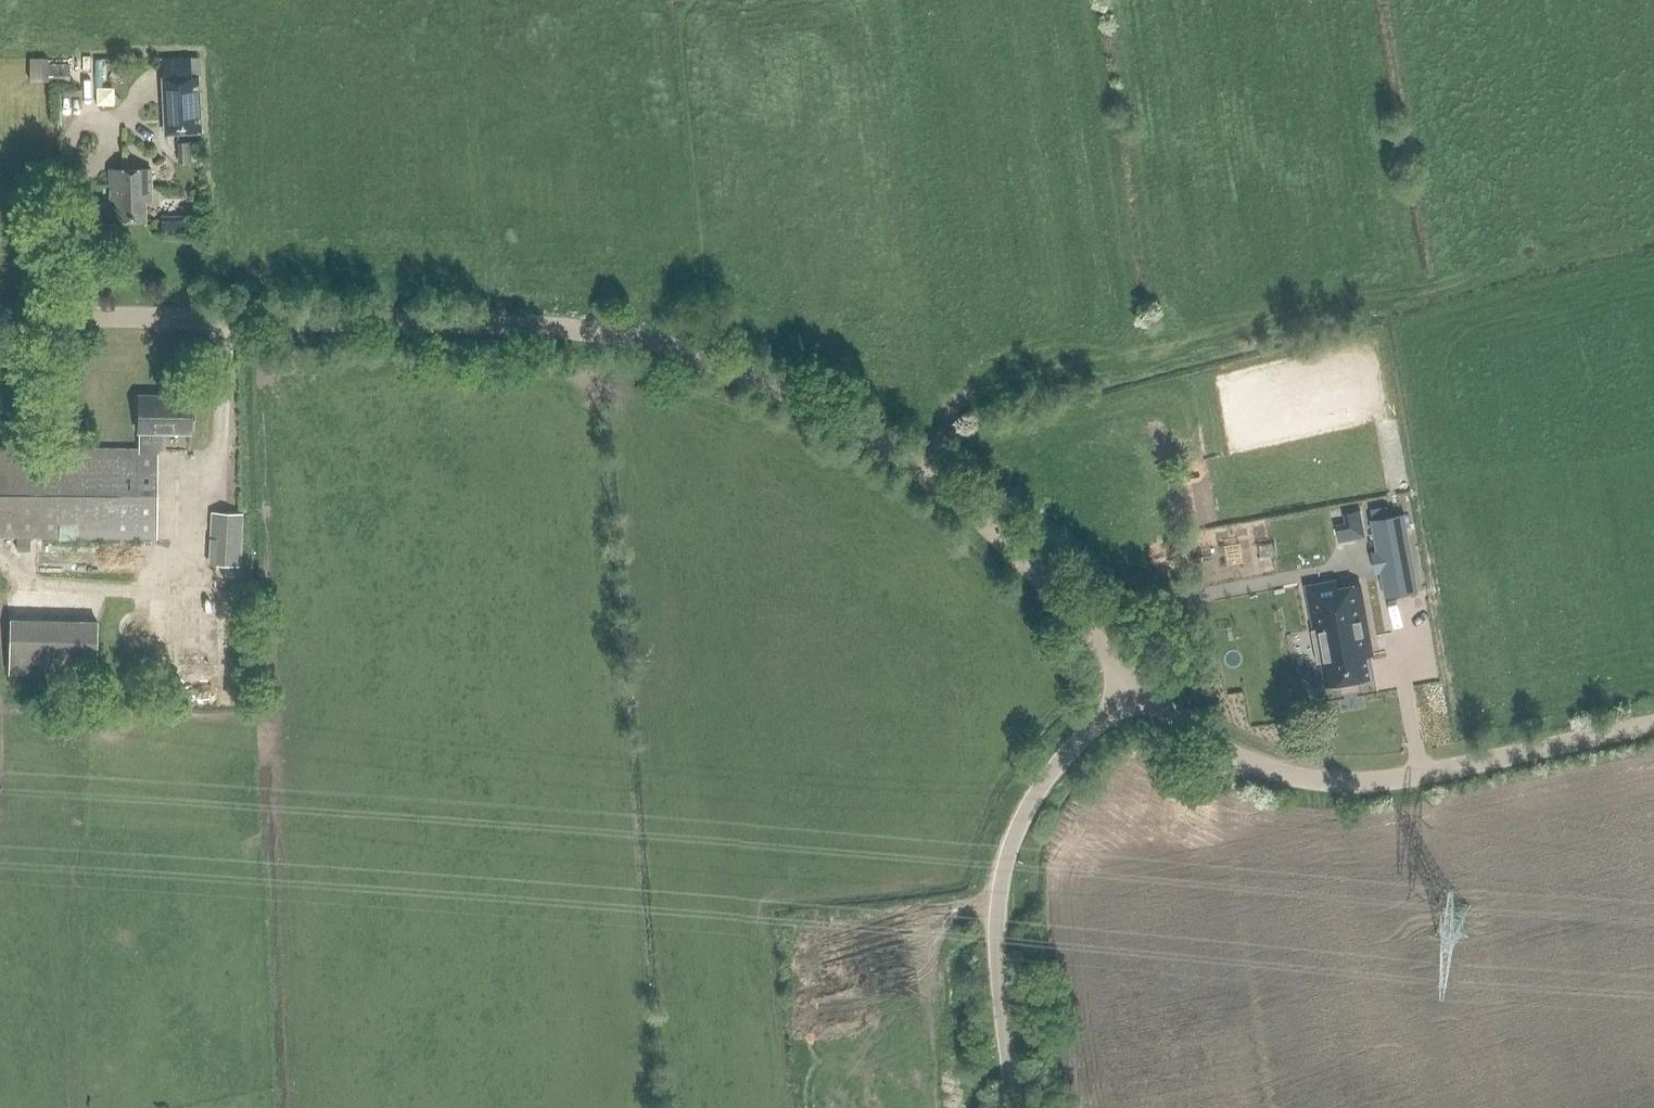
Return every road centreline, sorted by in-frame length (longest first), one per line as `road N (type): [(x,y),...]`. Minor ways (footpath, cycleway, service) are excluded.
road 1 (tertiary): [(1134,681),(1039,576),(913,466),(818,412),(654,342),(412,320),(0,314)]
road 2 (tertiary): [(1134,681),(1207,739),(1283,777),(1323,781),(1400,778),(1653,726)]
road 3 (unclassified): [(1013,1107),(994,950),(1001,871),(1045,780),(1134,681)]

